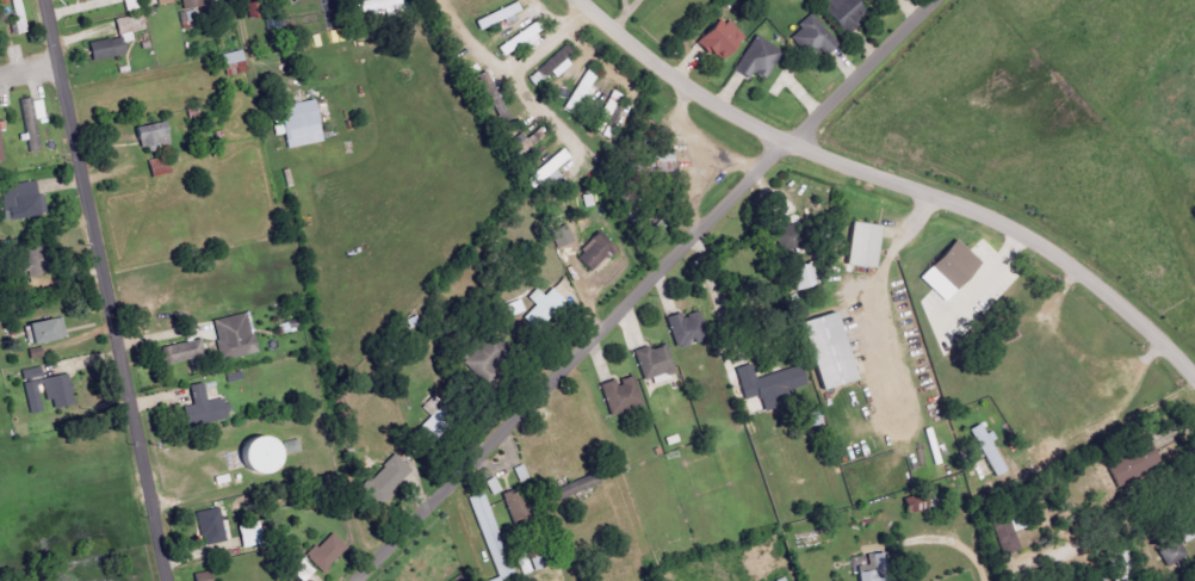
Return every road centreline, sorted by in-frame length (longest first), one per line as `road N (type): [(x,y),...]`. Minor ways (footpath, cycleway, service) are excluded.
road 1 (residential): [(356,580),(930,0)]
road 2 (tertiary): [(1194,364),(1125,291),(1063,245),(1003,214),(786,143),(718,110),(575,0)]
road 3 (residential): [(163,580),(48,0)]

